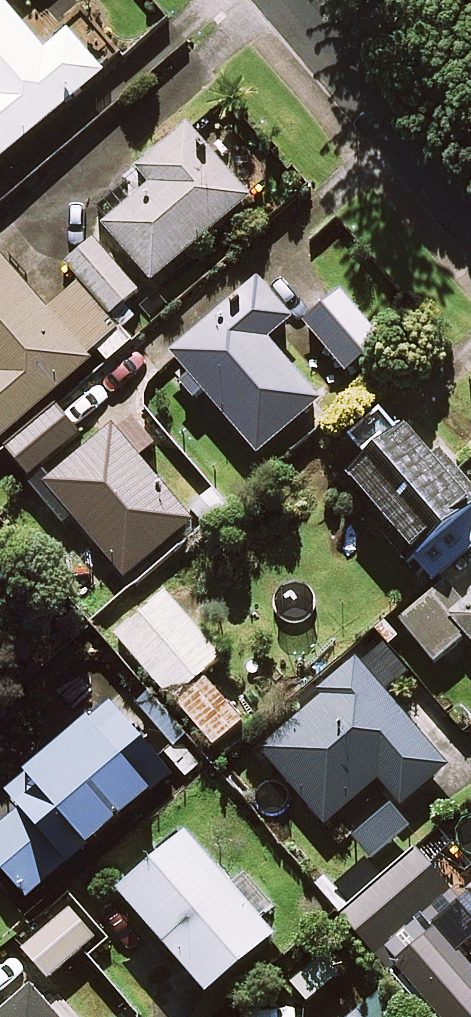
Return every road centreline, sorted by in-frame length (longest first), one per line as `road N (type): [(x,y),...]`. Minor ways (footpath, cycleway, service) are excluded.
road 1 (residential): [(470,207),(295,0)]

